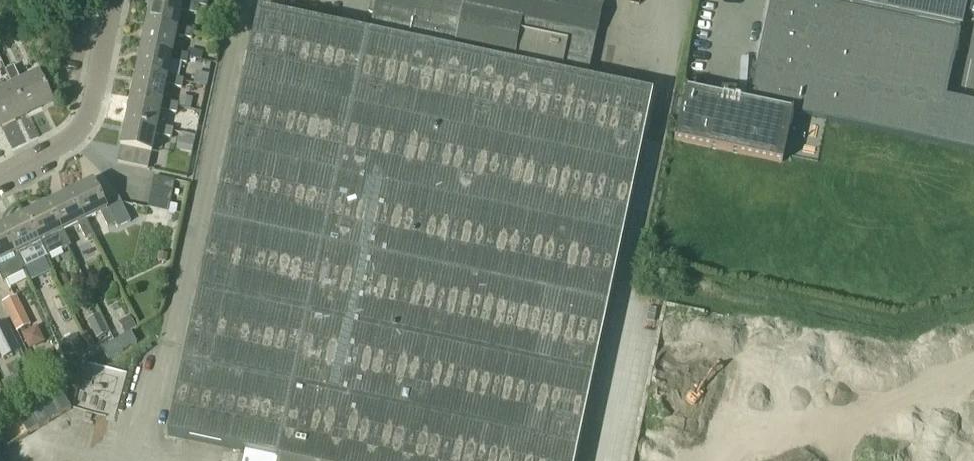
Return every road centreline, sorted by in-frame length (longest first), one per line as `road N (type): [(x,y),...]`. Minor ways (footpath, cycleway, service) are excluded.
road 1 (residential): [(0,175),(54,149),(85,120),(113,0)]

